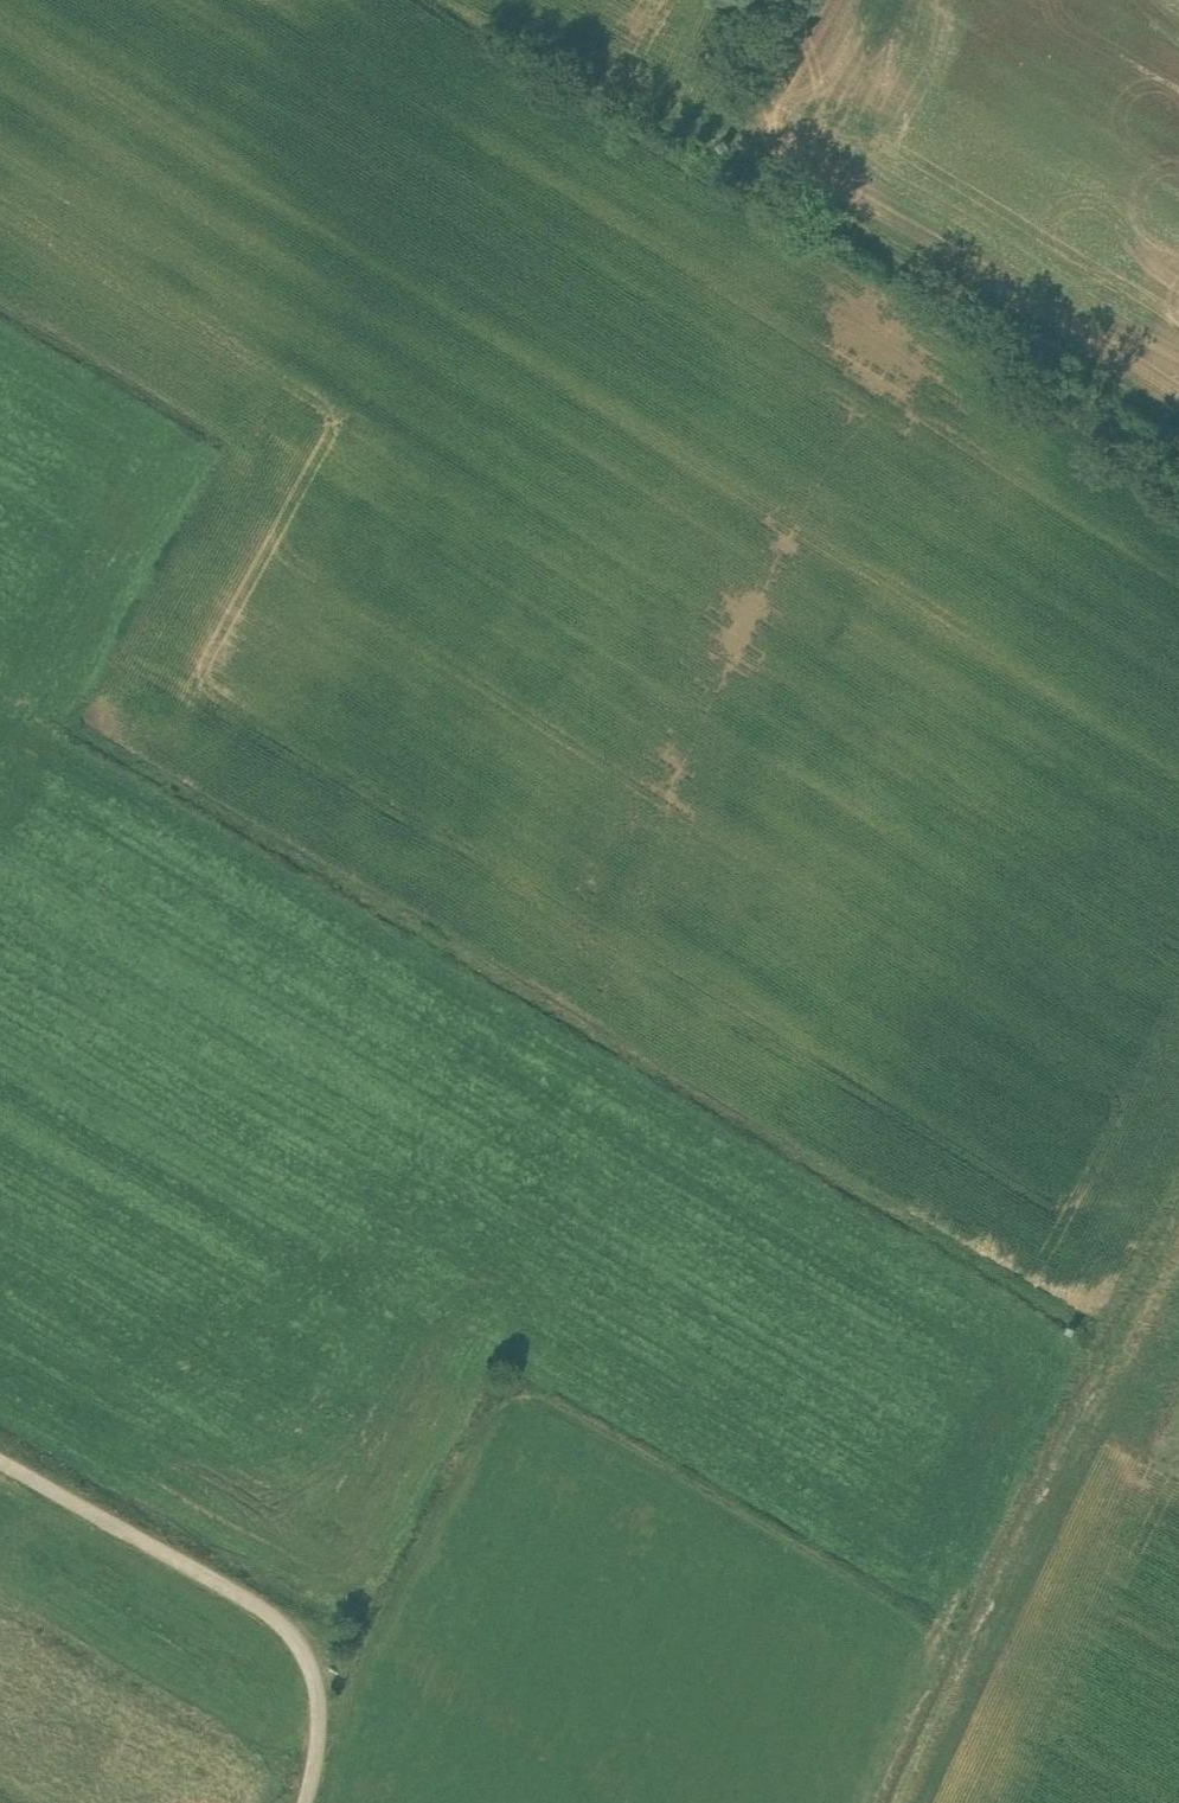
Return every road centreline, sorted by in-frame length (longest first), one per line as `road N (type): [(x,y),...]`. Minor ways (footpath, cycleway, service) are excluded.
road 1 (track): [(803,0),(724,165)]

